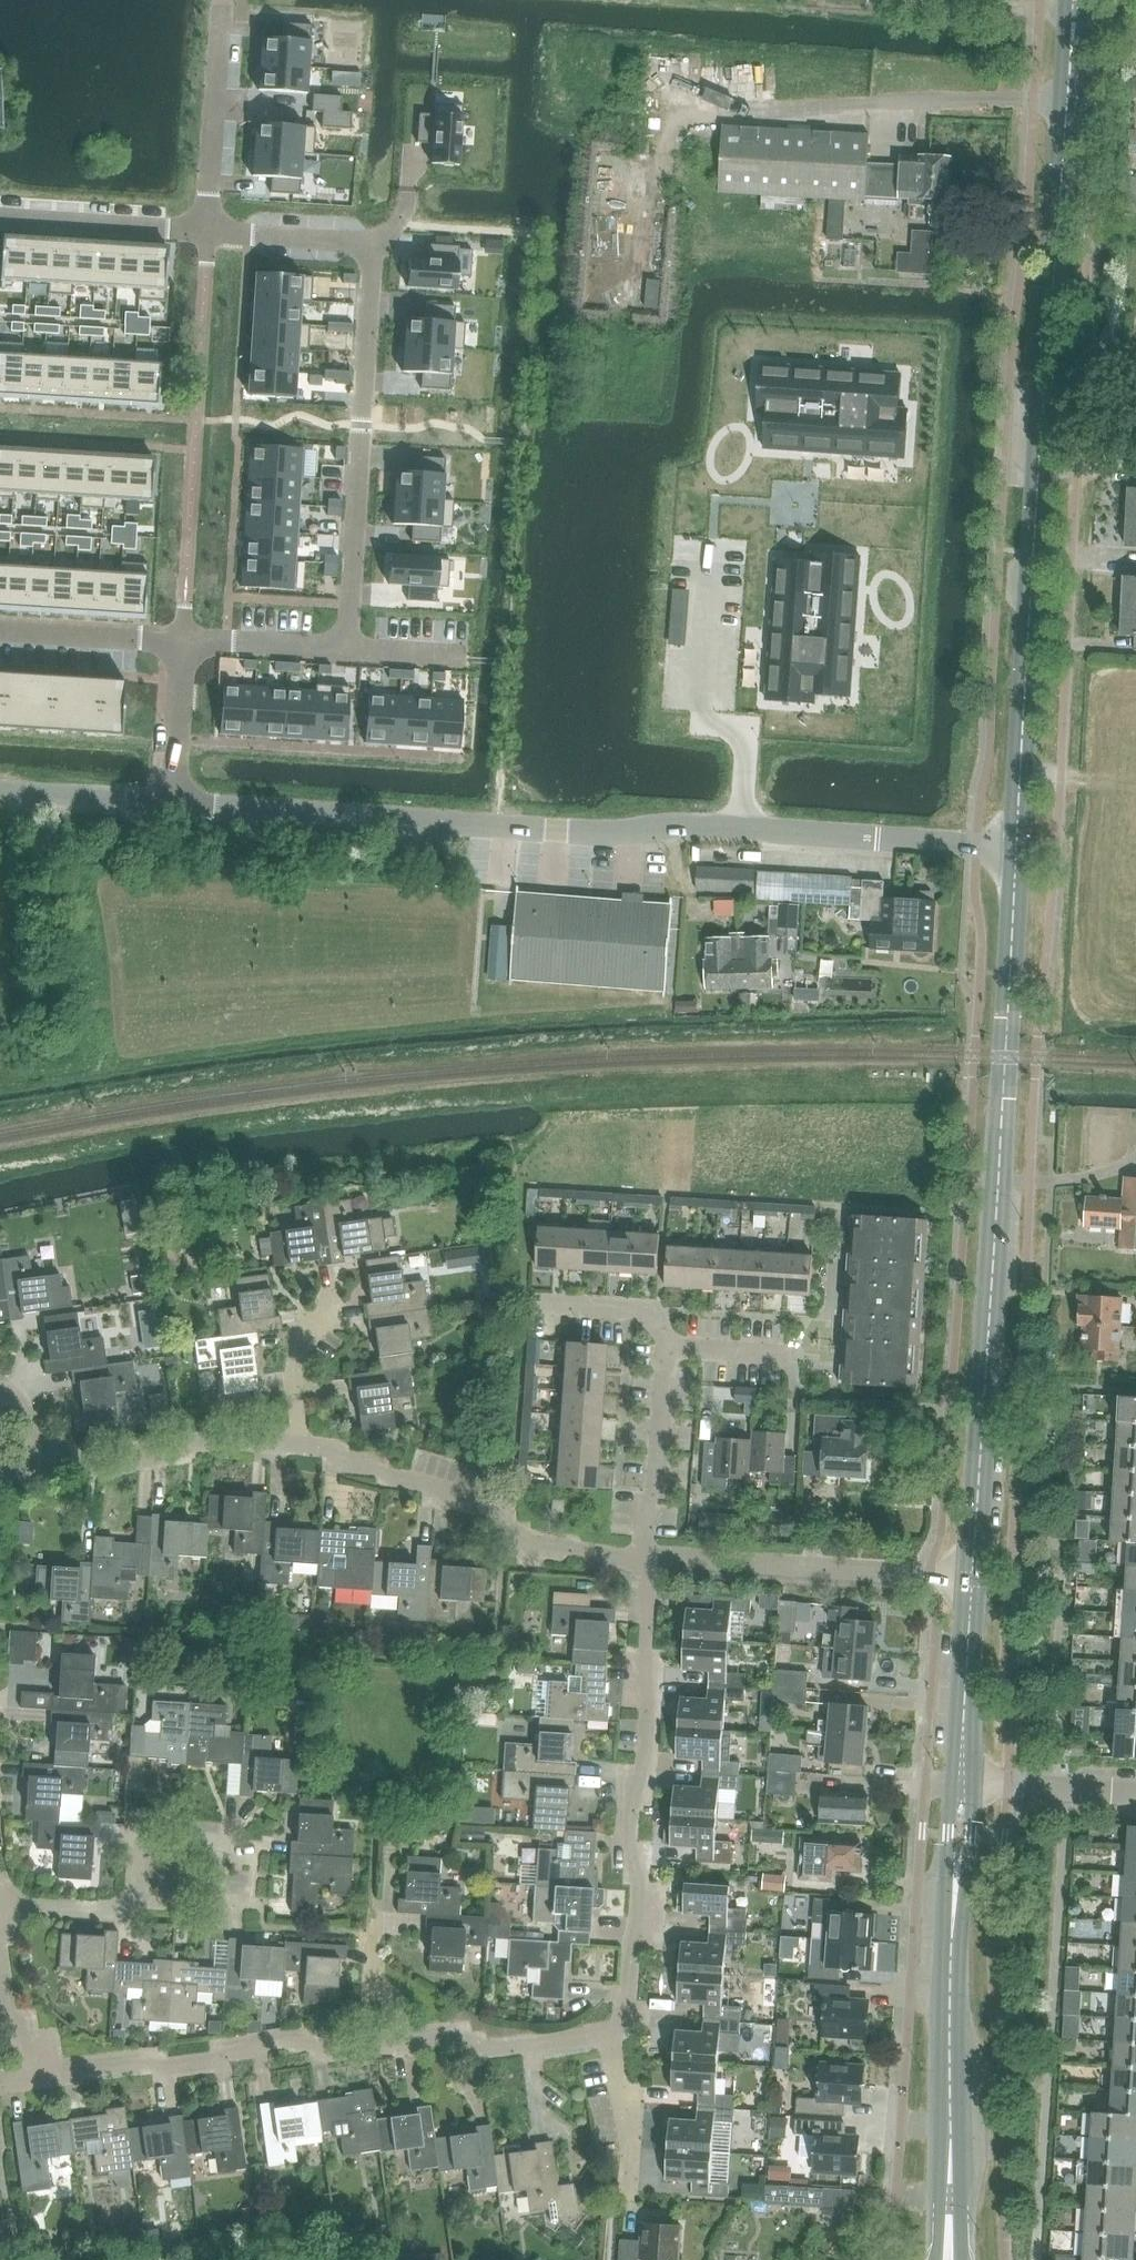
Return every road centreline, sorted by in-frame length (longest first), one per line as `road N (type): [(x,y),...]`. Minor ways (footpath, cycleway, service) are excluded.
road 1 (tertiary): [(1018,847),(1075,0)]
road 2 (tertiary): [(972,1579),(1018,847)]
road 3 (residential): [(353,655),(378,232),(213,224)]
road 4 (residential): [(619,2040),(529,2044),(456,2028),(42,2072)]
road 5 (unclassified): [(177,806),(631,835),(746,828)]
road 6 (residential): [(619,2040),(636,2011),(641,1891),(628,1853),(651,1562)]
road 7 (tertiary): [(949,2201),(962,1776)]
road 8 (residential): [(651,1562),(540,1557),(507,1523),(364,1462),(308,1449)]
road 9 (residential): [(746,828),(751,729),(705,727),(714,546)]
road 10 (residential): [(651,1562),(972,1579)]
road 11 (unclassified): [(746,828),(1018,847)]
road 12 (residential): [(42,1469),(308,1449)]
road 13 (residential): [(651,1562),(668,1344)]
road 14 (residential): [(213,224),(0,213)]
road 15 (residential): [(226,19),(213,224)]
road 16 (tertiary): [(962,1776),(972,1579)]
road 17 (residential): [(0,634),(185,645)]
road 18 (residential): [(140,1821),(209,1825),(209,1867),(139,1864)]
road 19 (unclassified): [(0,795),(177,806)]
road 20 (residential): [(668,1344),(670,1310),(528,1301)]
road 21 (residential): [(620,2213),(633,2163),(619,2040)]
road 22 (residential): [(1135,1786),(962,1776)]
road 23 (residential): [(0,1907),(124,1908),(139,1864)]
road 24 (residential): [(185,645),(353,655)]
road 25 (residential): [(177,806),(185,645)]
road 26 (residential): [(308,1449),(309,1316)]
road 27 (residential): [(42,2072),(9,2017),(0,1957)]
road 28 (residential): [(668,1344),(792,1351)]

